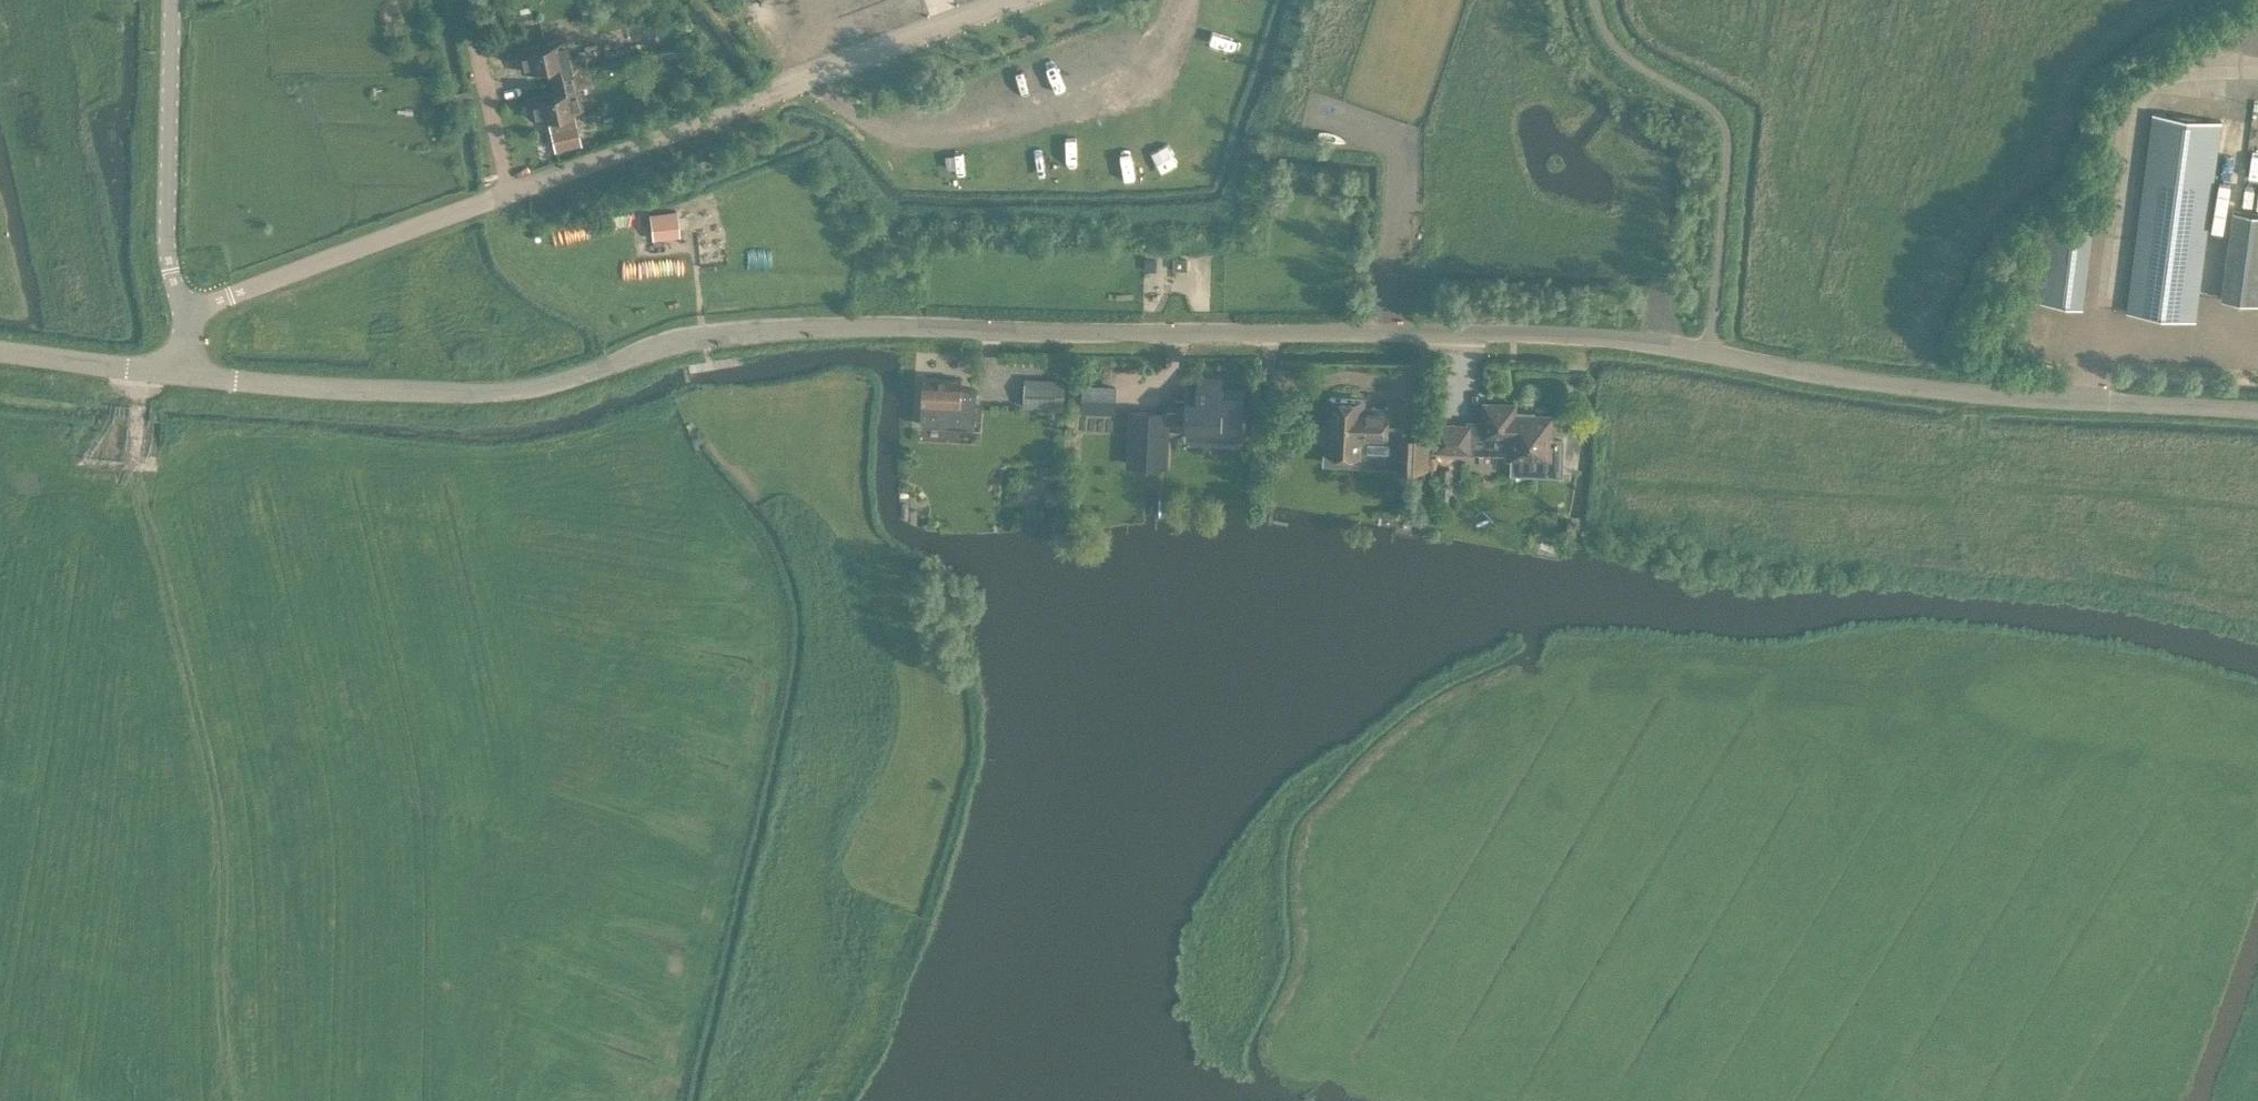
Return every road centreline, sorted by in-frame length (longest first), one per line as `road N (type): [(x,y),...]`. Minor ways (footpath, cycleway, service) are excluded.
road 1 (unclassified): [(2257,410),(2076,403),(1891,384),(1615,339),(1496,332),(771,329),(679,343),(530,389),(489,393),(326,389),(181,374)]
road 2 (unclassified): [(181,374),(191,311),(175,286),(166,243),(173,0)]
road 3 (unclassified): [(181,374),(0,351)]

